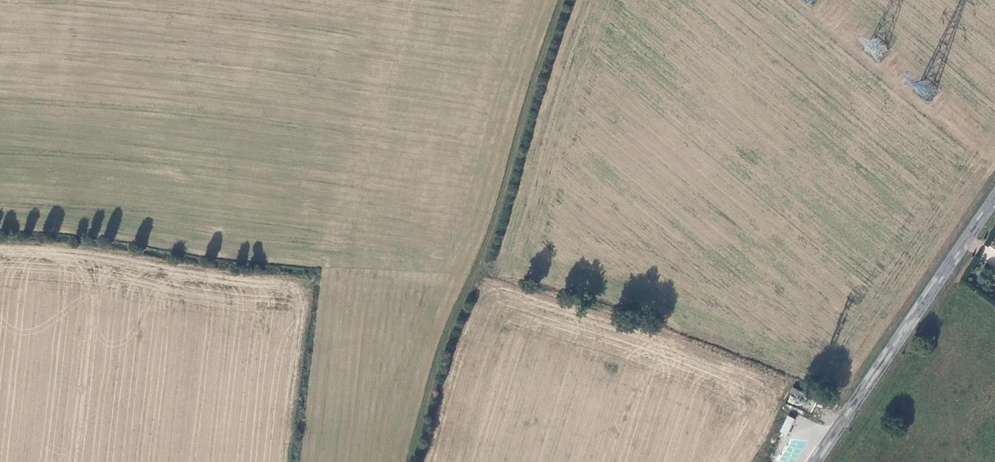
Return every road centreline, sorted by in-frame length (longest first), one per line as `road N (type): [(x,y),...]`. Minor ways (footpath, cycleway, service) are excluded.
road 1 (tertiary): [(813,461),(994,202)]

